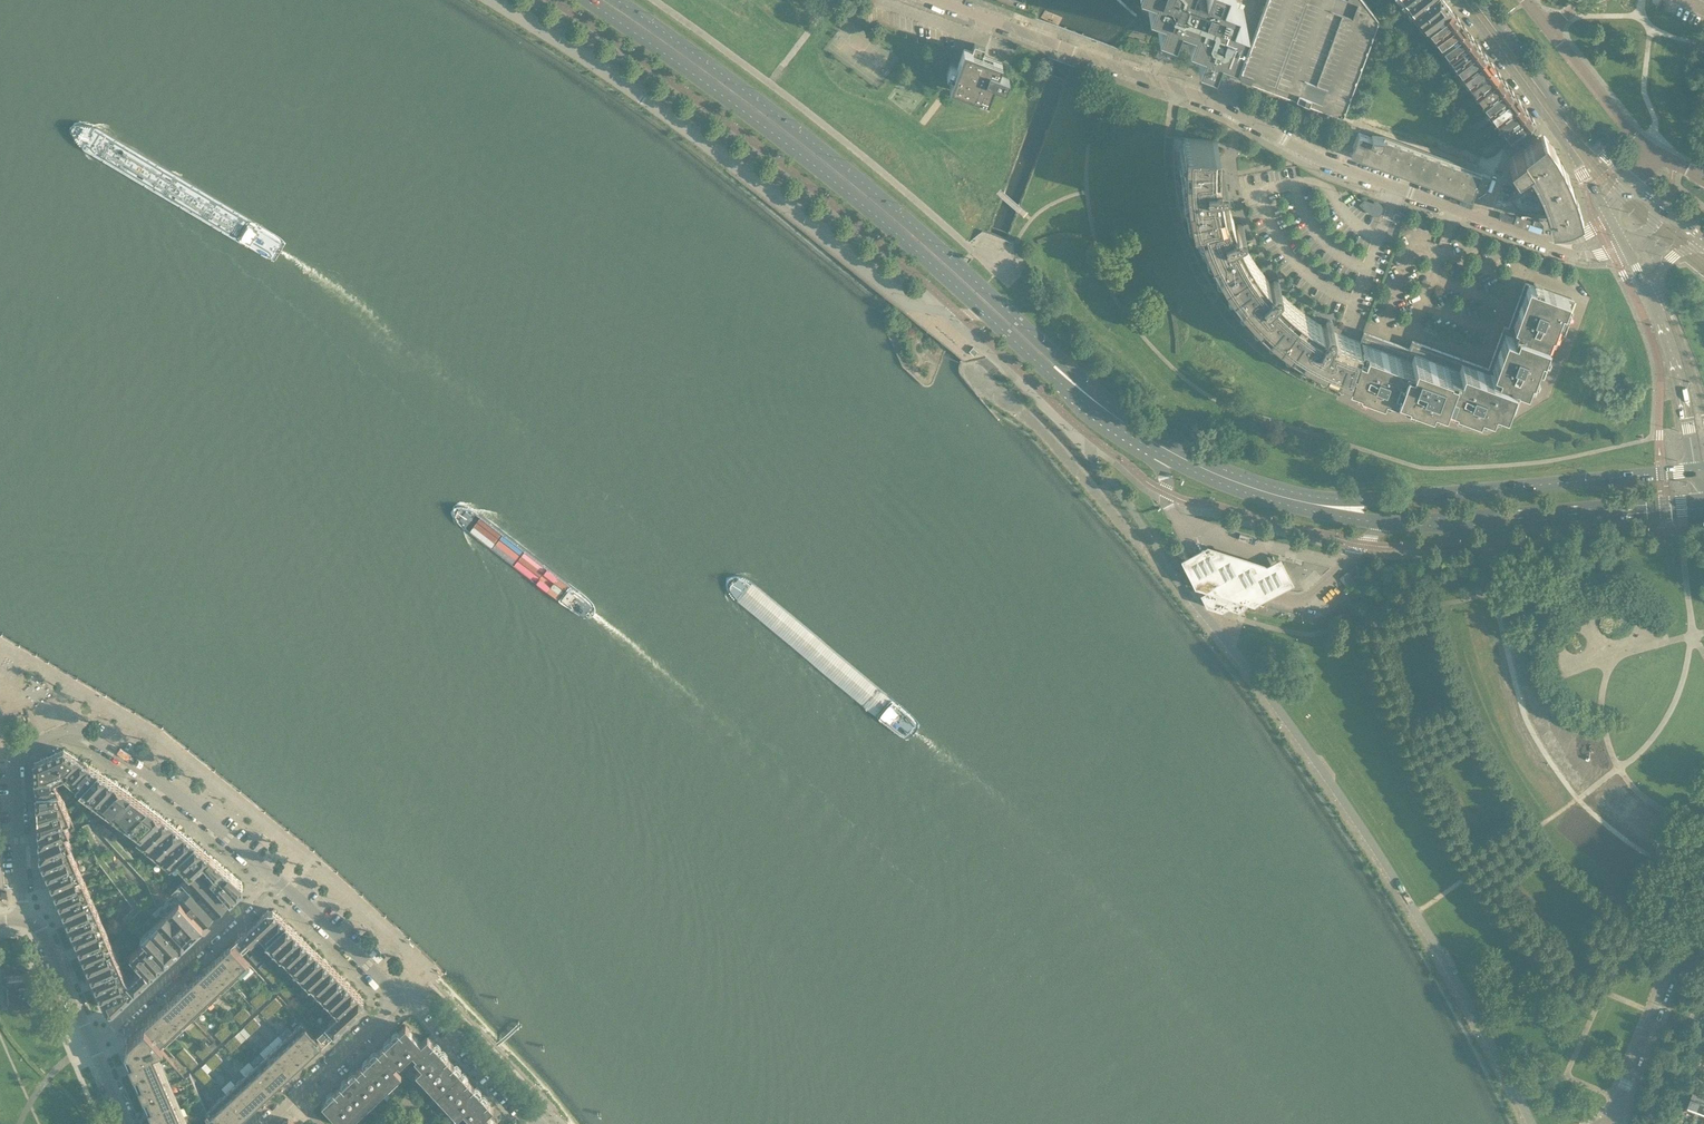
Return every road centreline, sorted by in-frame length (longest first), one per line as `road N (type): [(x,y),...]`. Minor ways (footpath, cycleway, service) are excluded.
road 1 (residential): [(1529,235),(1324,161),(1220,105),(936,0)]
road 2 (unclassified): [(485,0),(764,190),(907,306),(985,312)]
road 3 (primary): [(1070,381),(1054,356),(913,225),(616,0)]
road 4 (primary): [(586,0),(767,128),(985,312)]
road 5 (primary): [(1327,506),(1353,520),(1401,524),(1703,504)]
road 6 (primary): [(1695,470),(1327,506)]
road 7 (residential): [(273,877),(186,800),(89,735),(70,730),(20,753)]
road 8 (primary): [(1070,381),(1184,458),(1327,506)]
road 9 (residential): [(91,1040),(273,877)]
road 10 (residential): [(1611,1122),(1676,958),(1703,928)]
road 11 (tertiary): [(1643,285),(1669,348),(1695,470)]
road 12 (residential): [(540,1123),(431,1005),(402,999)]
road 13 (residential): [(265,1123),(402,999)]
road 14 (residential): [(402,999),(273,877)]
road 15 (tertiary): [(1573,137),(1474,0)]
road 16 (residential): [(25,921),(20,753)]
road 17 (residential): [(1658,154),(1548,30)]
road 18 (residential): [(91,1040),(45,934),(25,921)]

